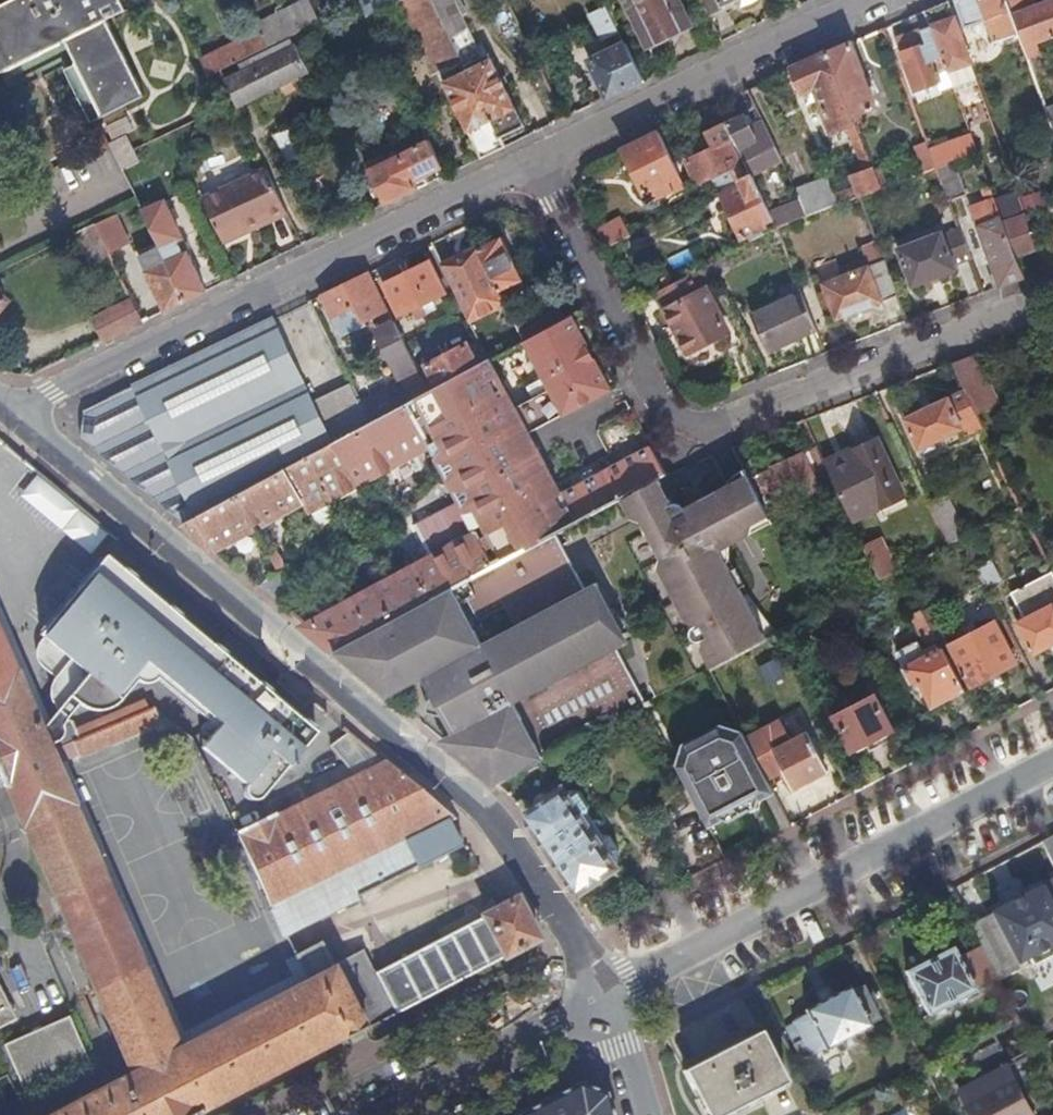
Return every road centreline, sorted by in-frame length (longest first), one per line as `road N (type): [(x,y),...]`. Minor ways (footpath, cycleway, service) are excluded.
road 1 (residential): [(605,999),(578,942),(458,780),(11,415)]
road 2 (residential): [(1010,311),(707,425),(675,420),(650,396),(536,161)]
road 3 (residential): [(11,415),(536,161)]
road 4 (residential): [(1052,764),(605,999)]
road 5 (residential): [(536,161),(881,0)]
road 6 (residential): [(605,999),(378,1114)]
road 7 (residential): [(605,999),(643,1114)]

